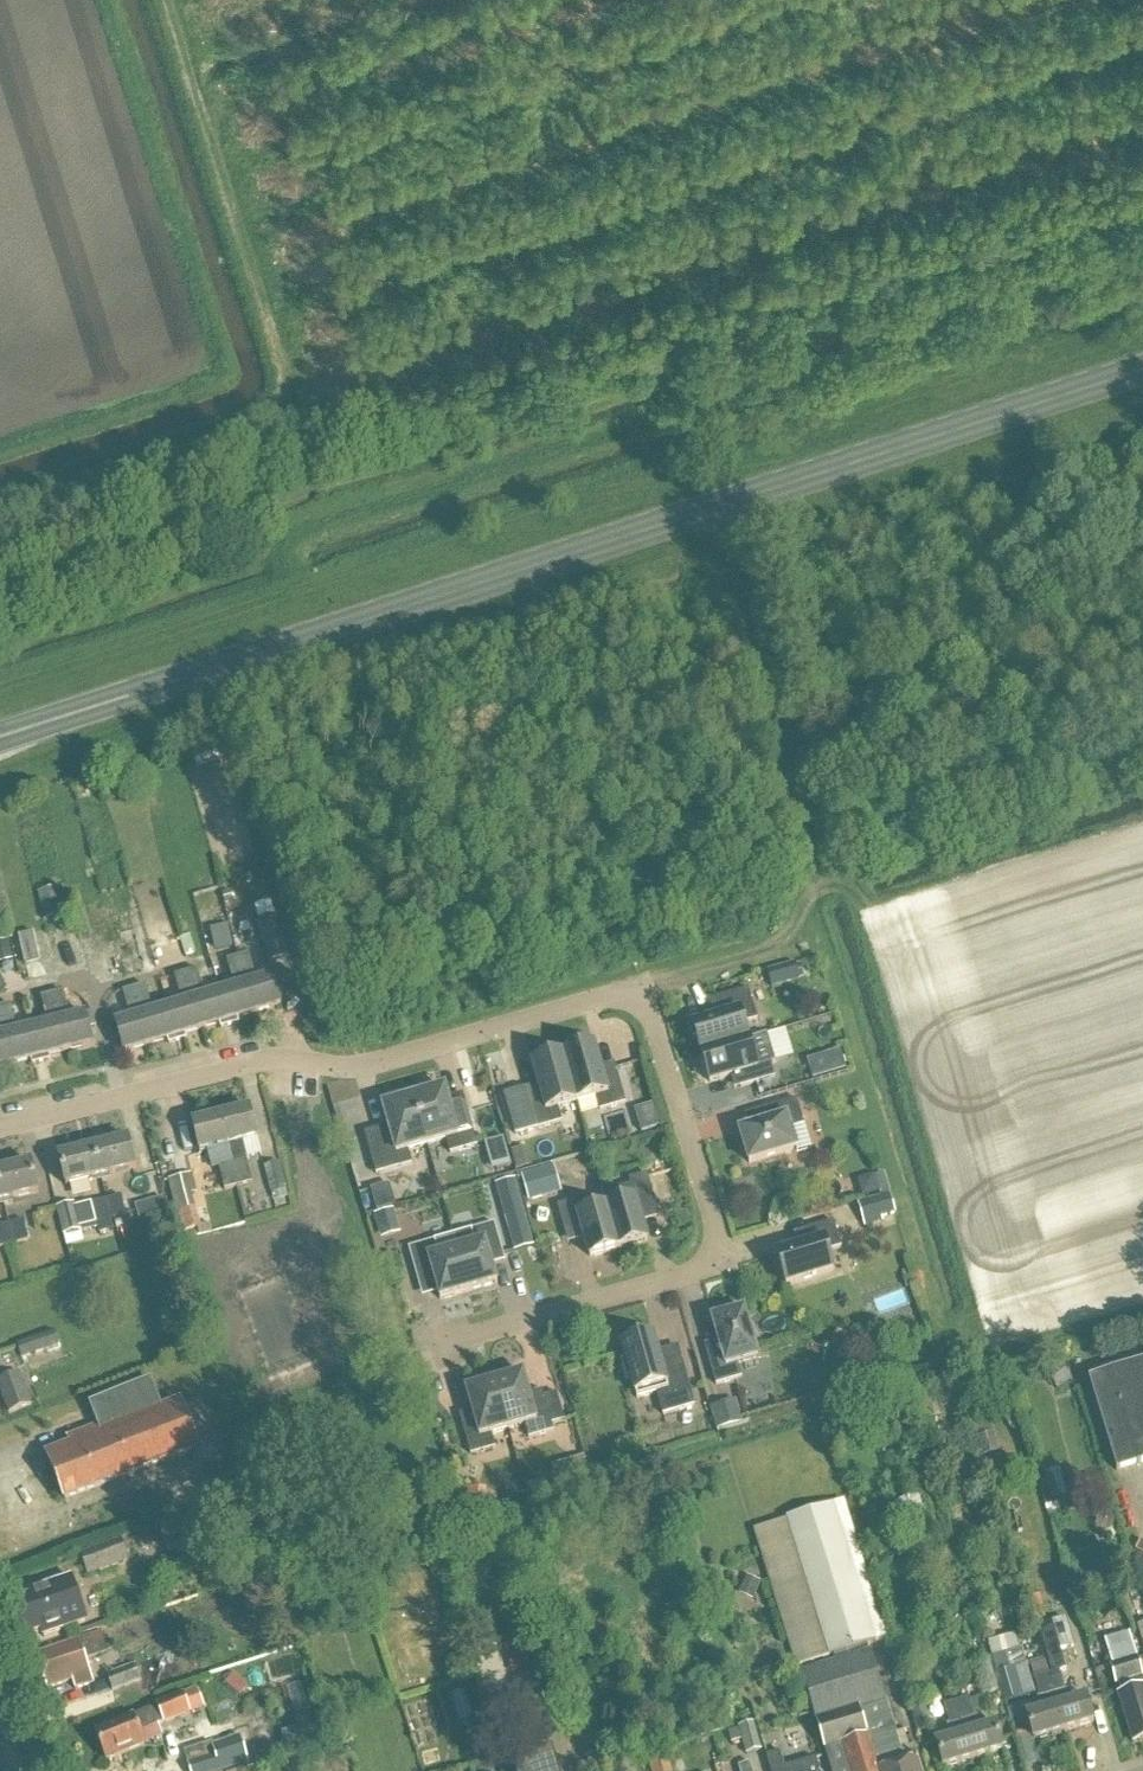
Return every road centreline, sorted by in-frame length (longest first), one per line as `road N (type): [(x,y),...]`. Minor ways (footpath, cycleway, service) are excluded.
road 1 (residential): [(0,1130),(277,1059),(349,1070),(643,992),(722,1231),(718,1259),(703,1274),(436,1350)]
road 2 (track): [(0,599),(1142,235)]
road 3 (primary): [(36,728),(1142,373)]
road 4 (track): [(643,992),(783,946),(909,779),(1142,691)]

